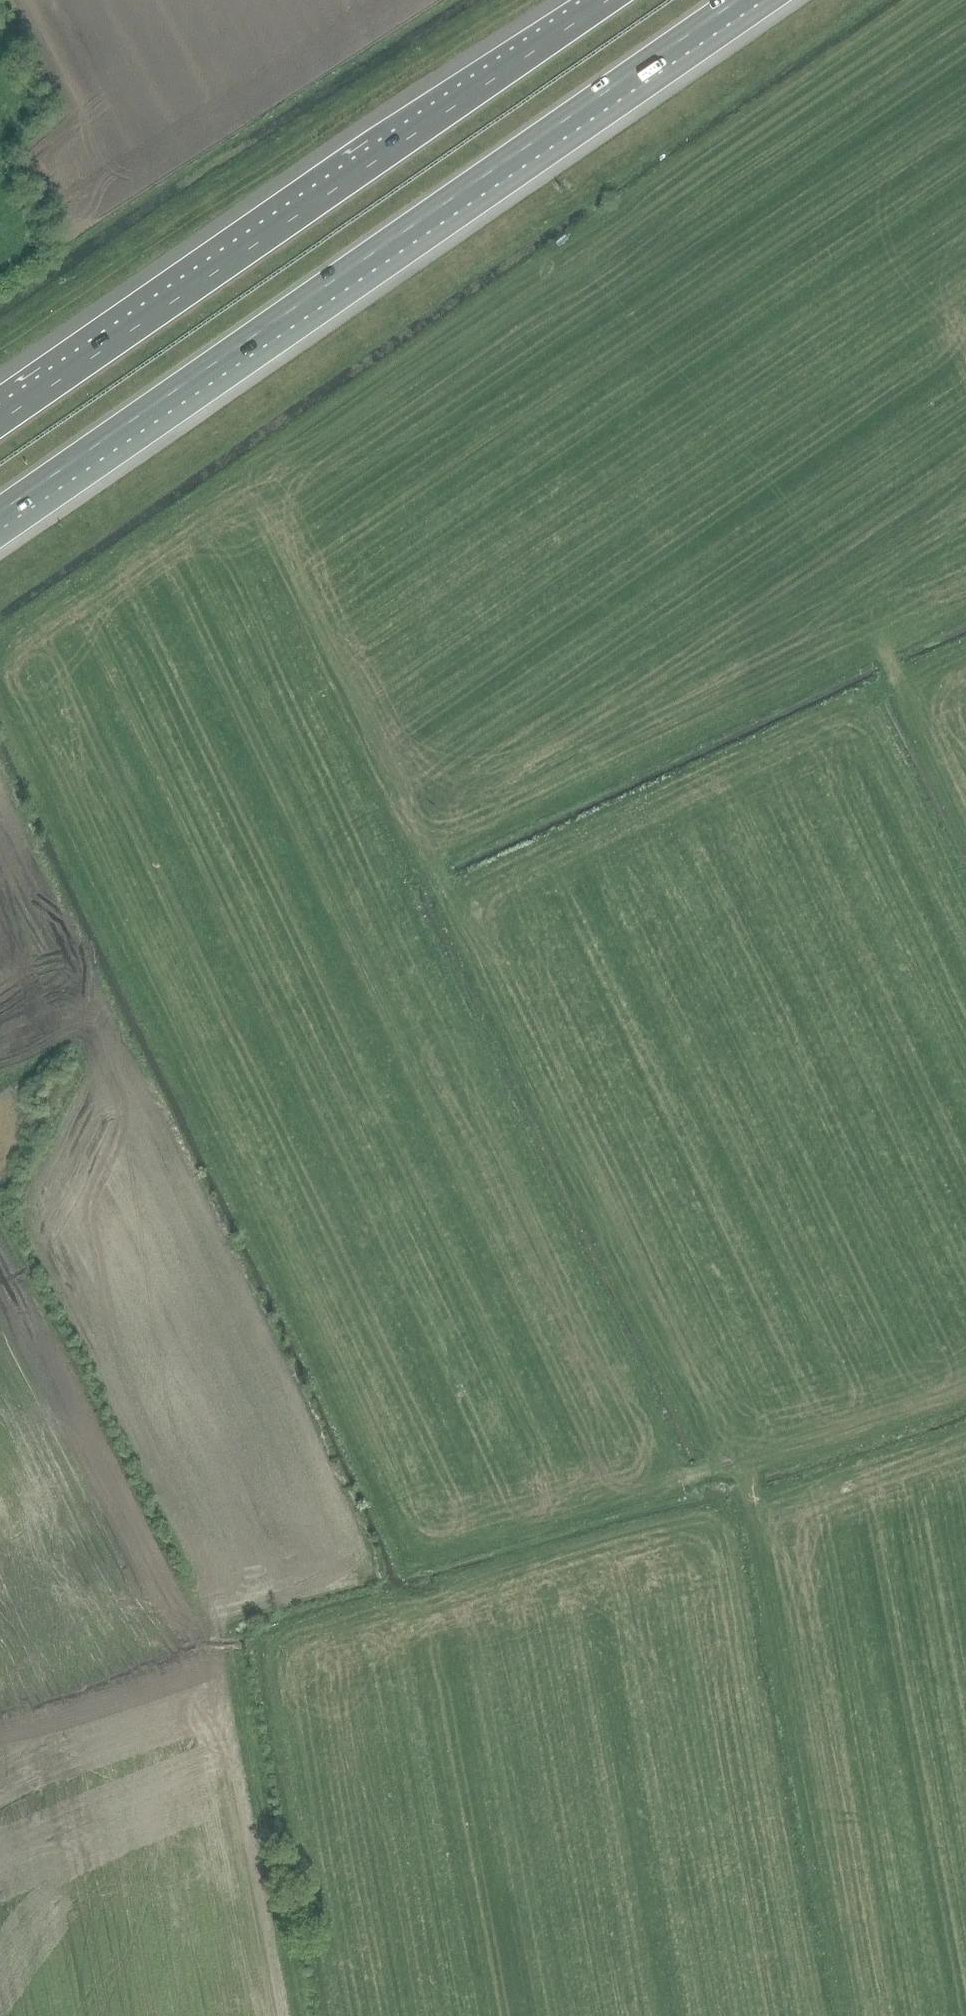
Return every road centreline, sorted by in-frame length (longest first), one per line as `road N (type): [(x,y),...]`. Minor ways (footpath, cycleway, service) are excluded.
road 1 (motorway): [(0,513),(738,0)]
road 2 (motorway): [(607,0),(0,421)]

